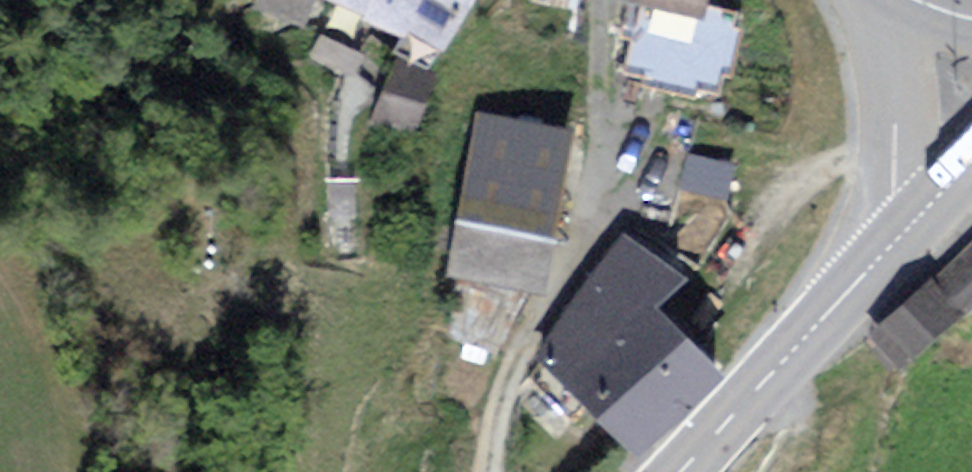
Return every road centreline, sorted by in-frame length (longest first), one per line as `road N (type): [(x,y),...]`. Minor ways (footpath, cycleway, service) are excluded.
road 1 (secondary): [(887,250),(680,471)]
road 2 (secondary): [(887,250),(896,157),(879,36),(863,0)]
road 3 (secondary): [(971,159),(887,250)]

